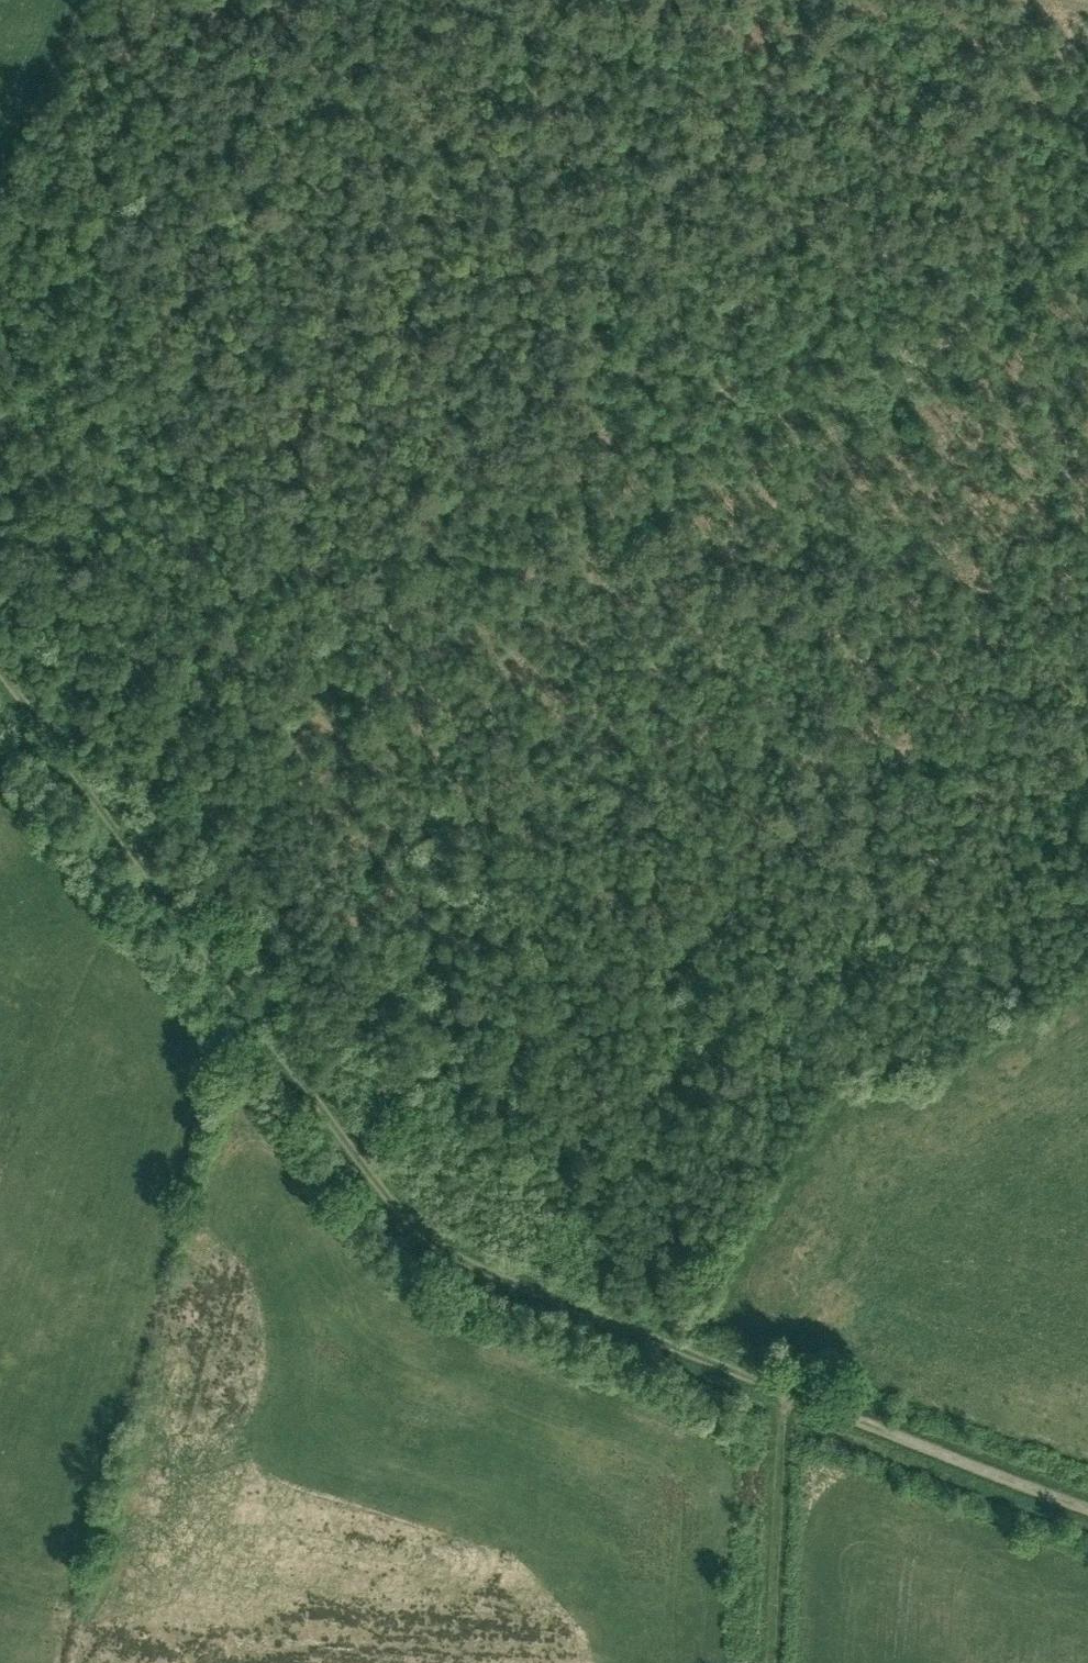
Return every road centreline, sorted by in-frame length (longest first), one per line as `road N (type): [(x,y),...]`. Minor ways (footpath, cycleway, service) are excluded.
road 1 (unclassified): [(1087,1507),(511,1278),(444,1243),(393,1200),(0,670)]
road 2 (track): [(783,1386),(770,1662)]

